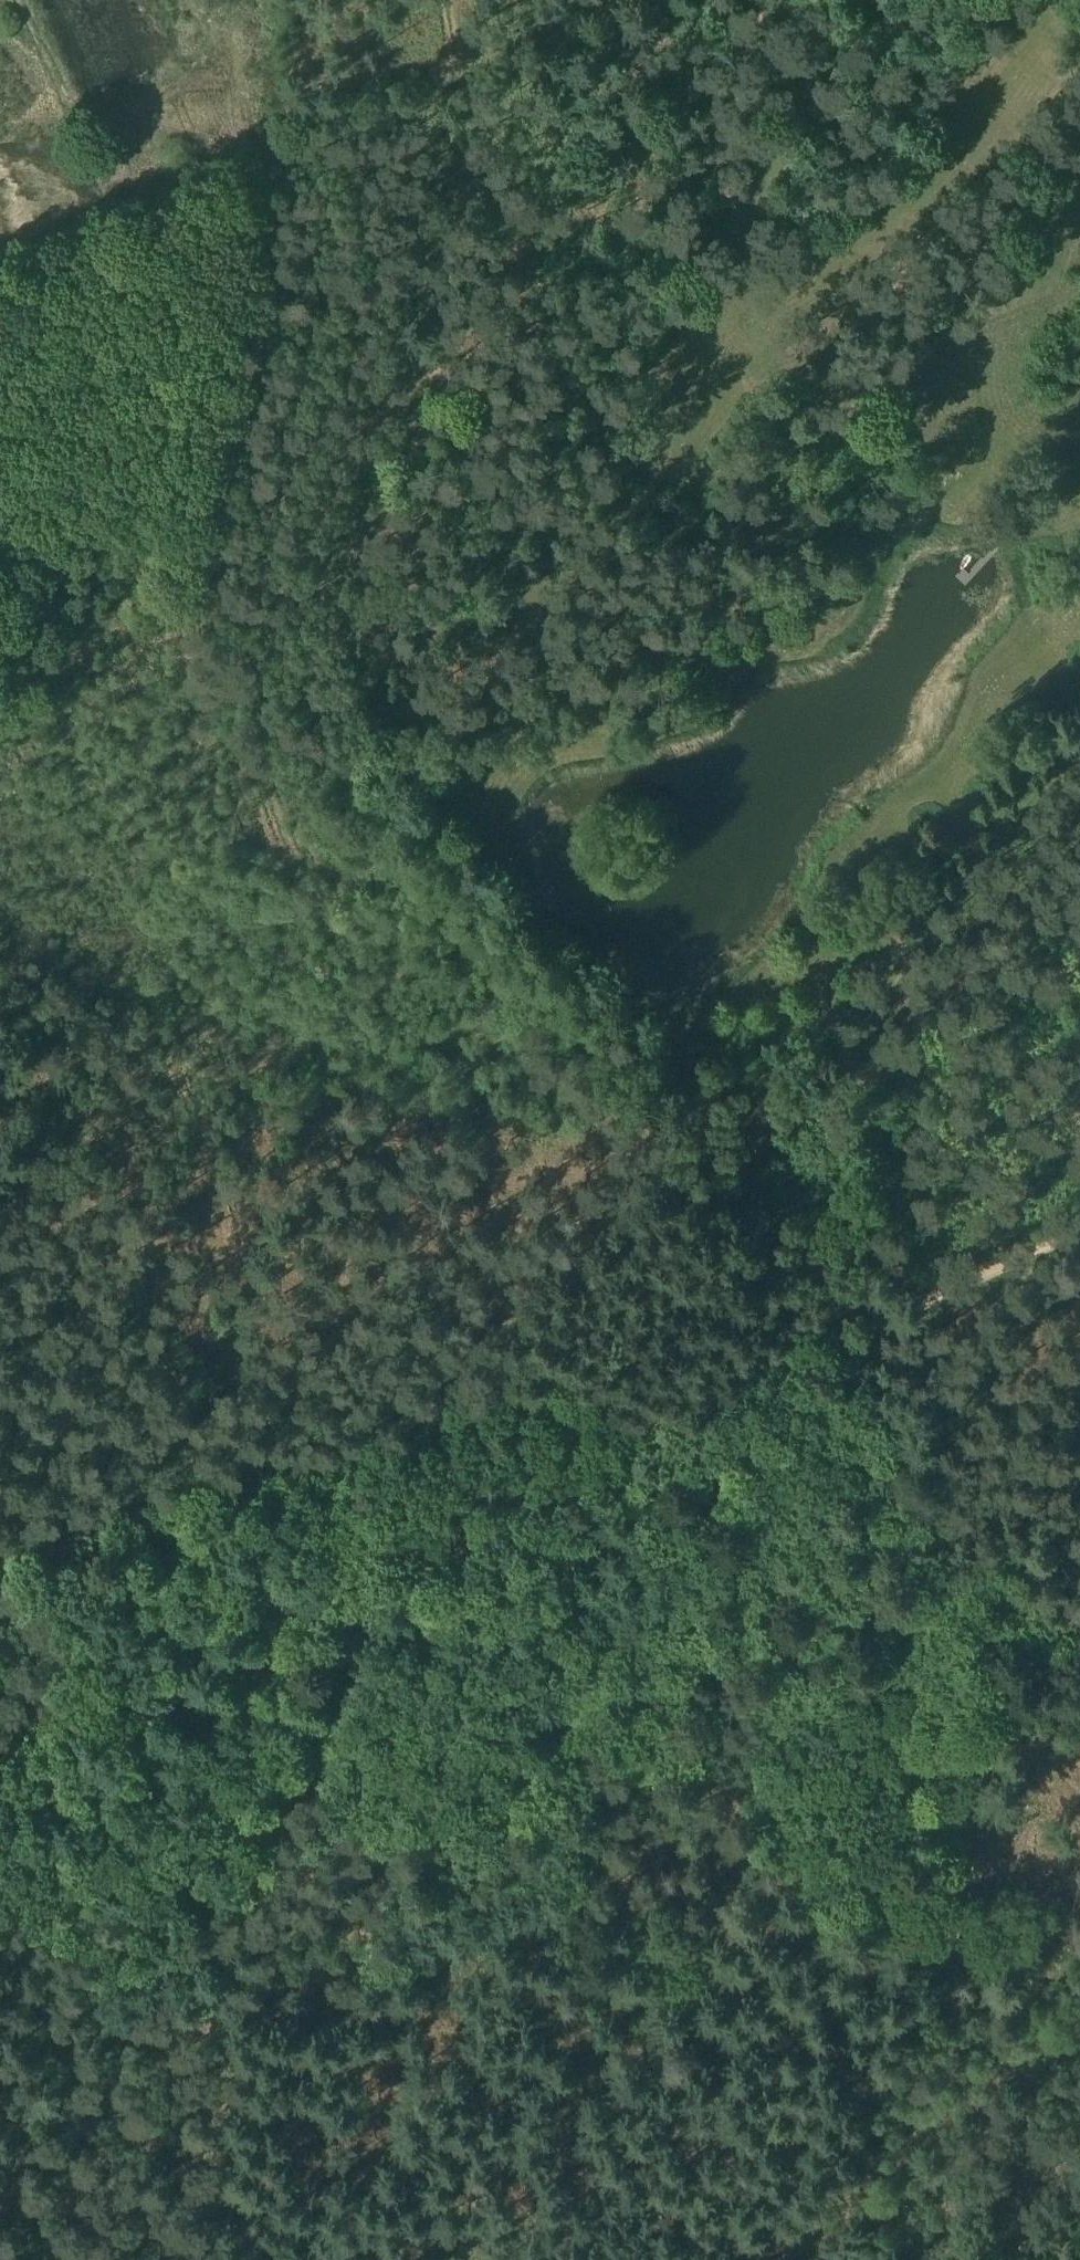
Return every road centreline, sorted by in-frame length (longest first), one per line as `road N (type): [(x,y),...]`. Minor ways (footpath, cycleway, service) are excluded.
road 1 (track): [(1079,1208),(757,1375)]
road 2 (track): [(903,1300),(911,1329),(982,1411),(1079,1475)]

